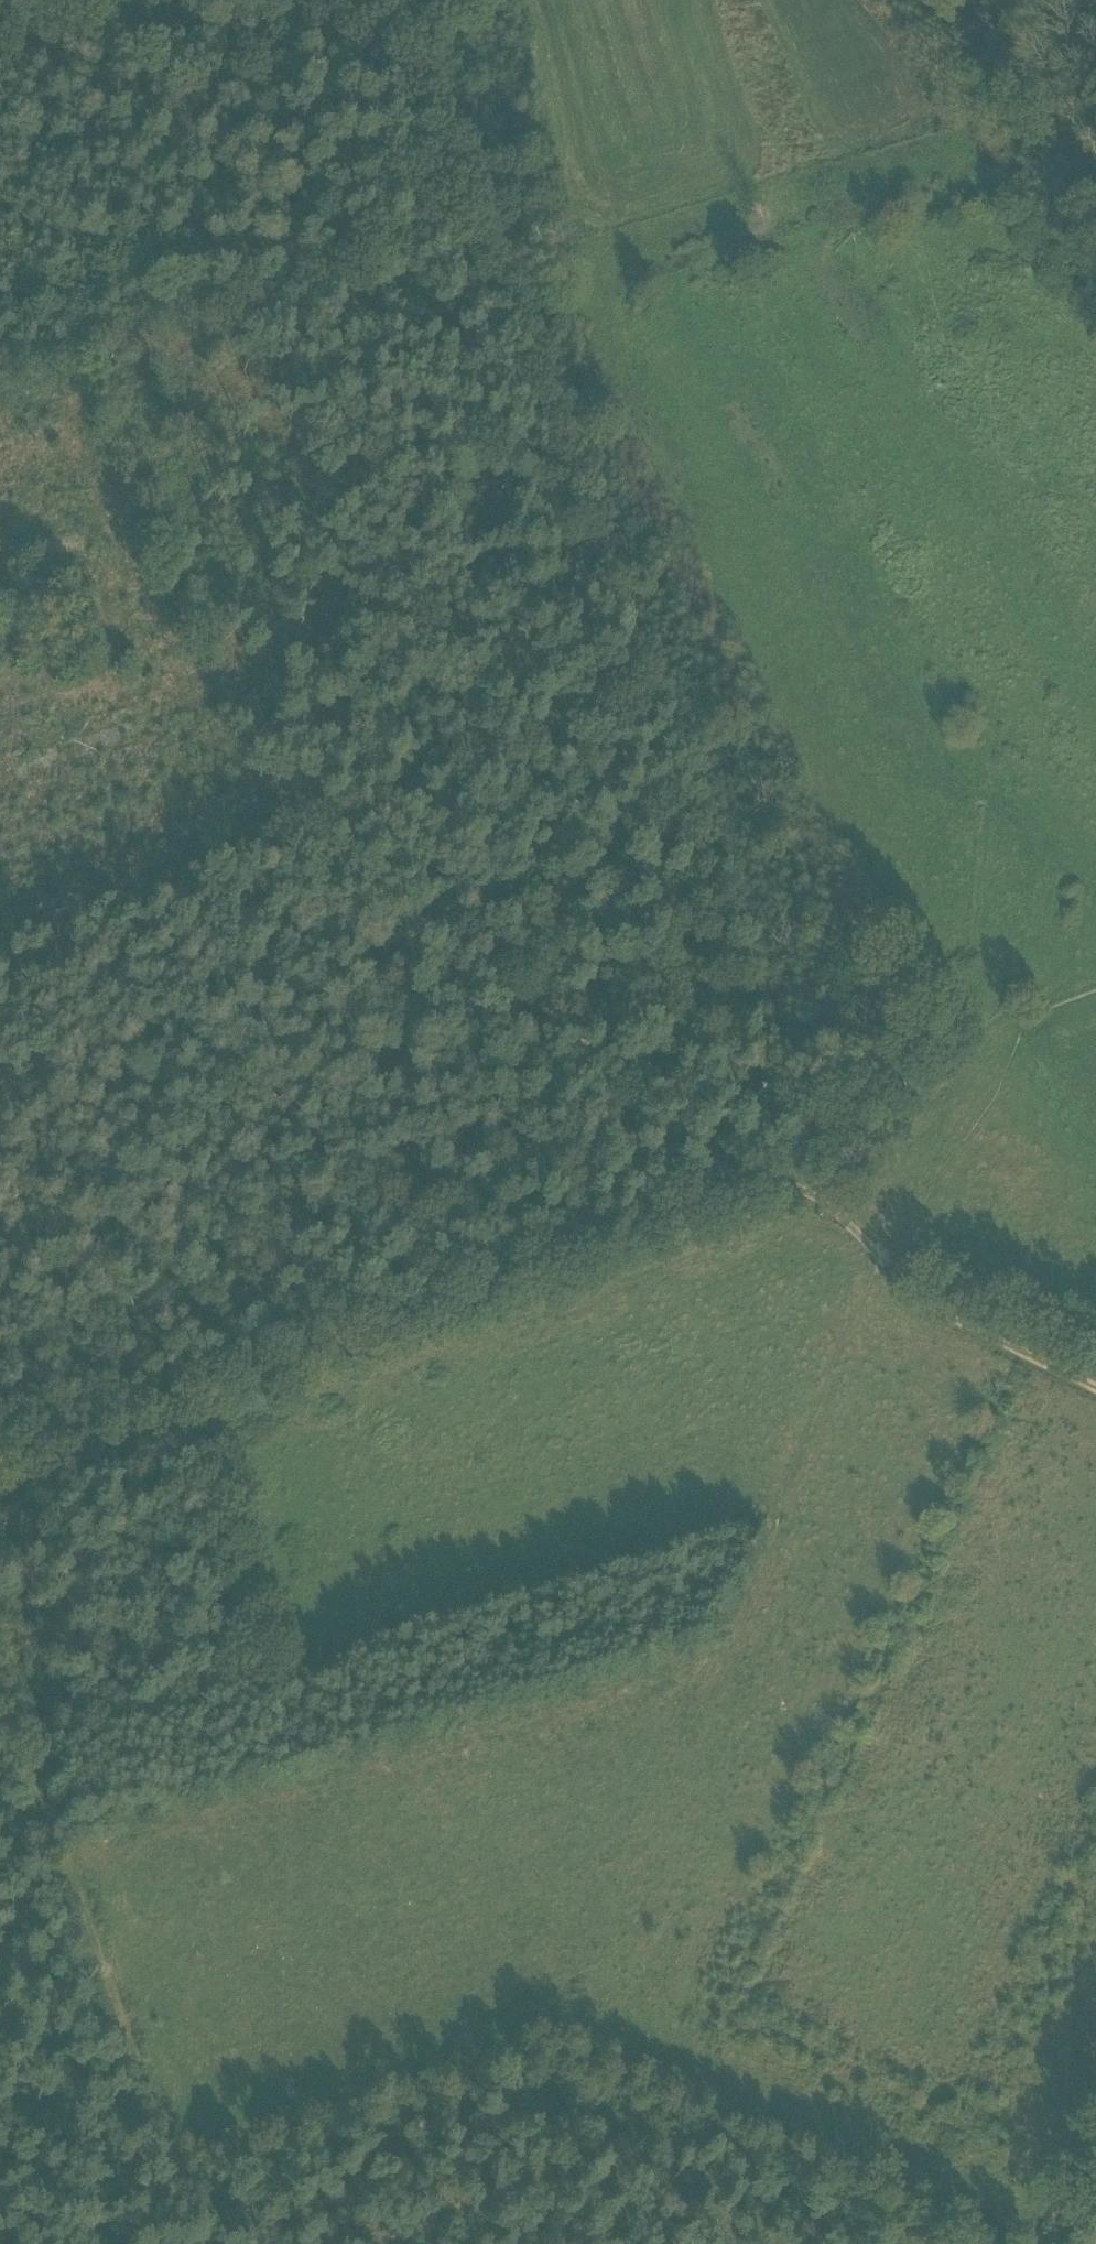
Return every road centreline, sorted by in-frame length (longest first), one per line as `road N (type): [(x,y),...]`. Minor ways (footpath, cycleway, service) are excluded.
road 1 (track): [(806,1175),(0,1467)]
road 2 (track): [(0,1710),(196,2243)]
road 3 (track): [(1095,1371),(981,1319),(897,1266),(806,1175)]

